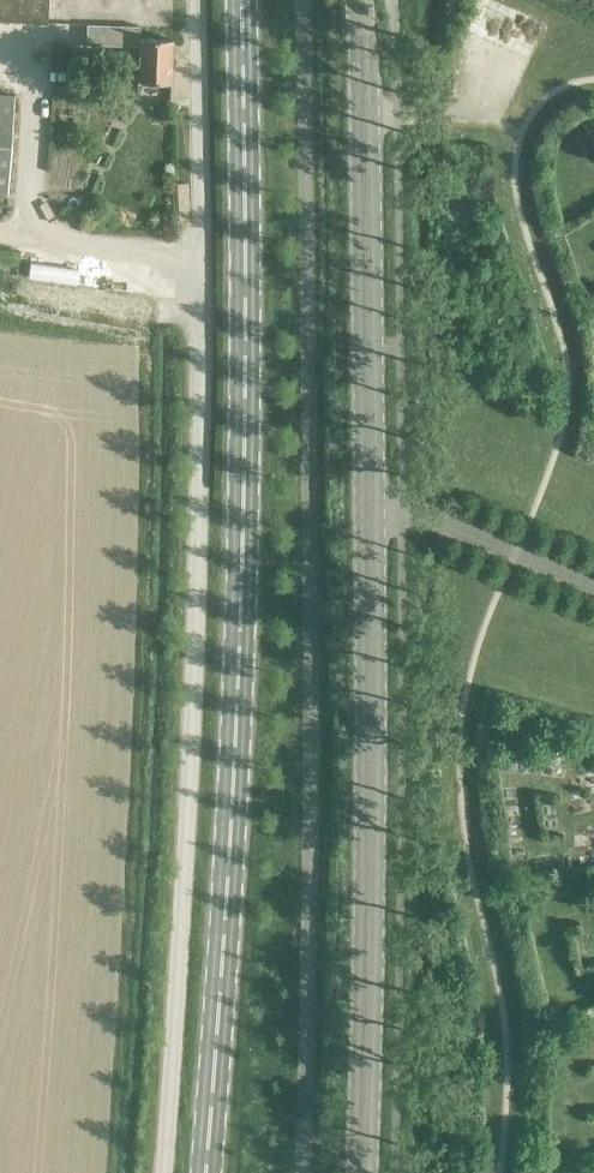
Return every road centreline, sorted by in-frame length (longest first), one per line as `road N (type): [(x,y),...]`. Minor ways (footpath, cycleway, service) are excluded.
road 1 (secondary): [(244,0),(244,678),(209,1172)]
road 2 (unclassified): [(165,1172),(200,481),(195,0)]
road 3 (unclassified): [(366,1172),(372,688),(363,33)]

